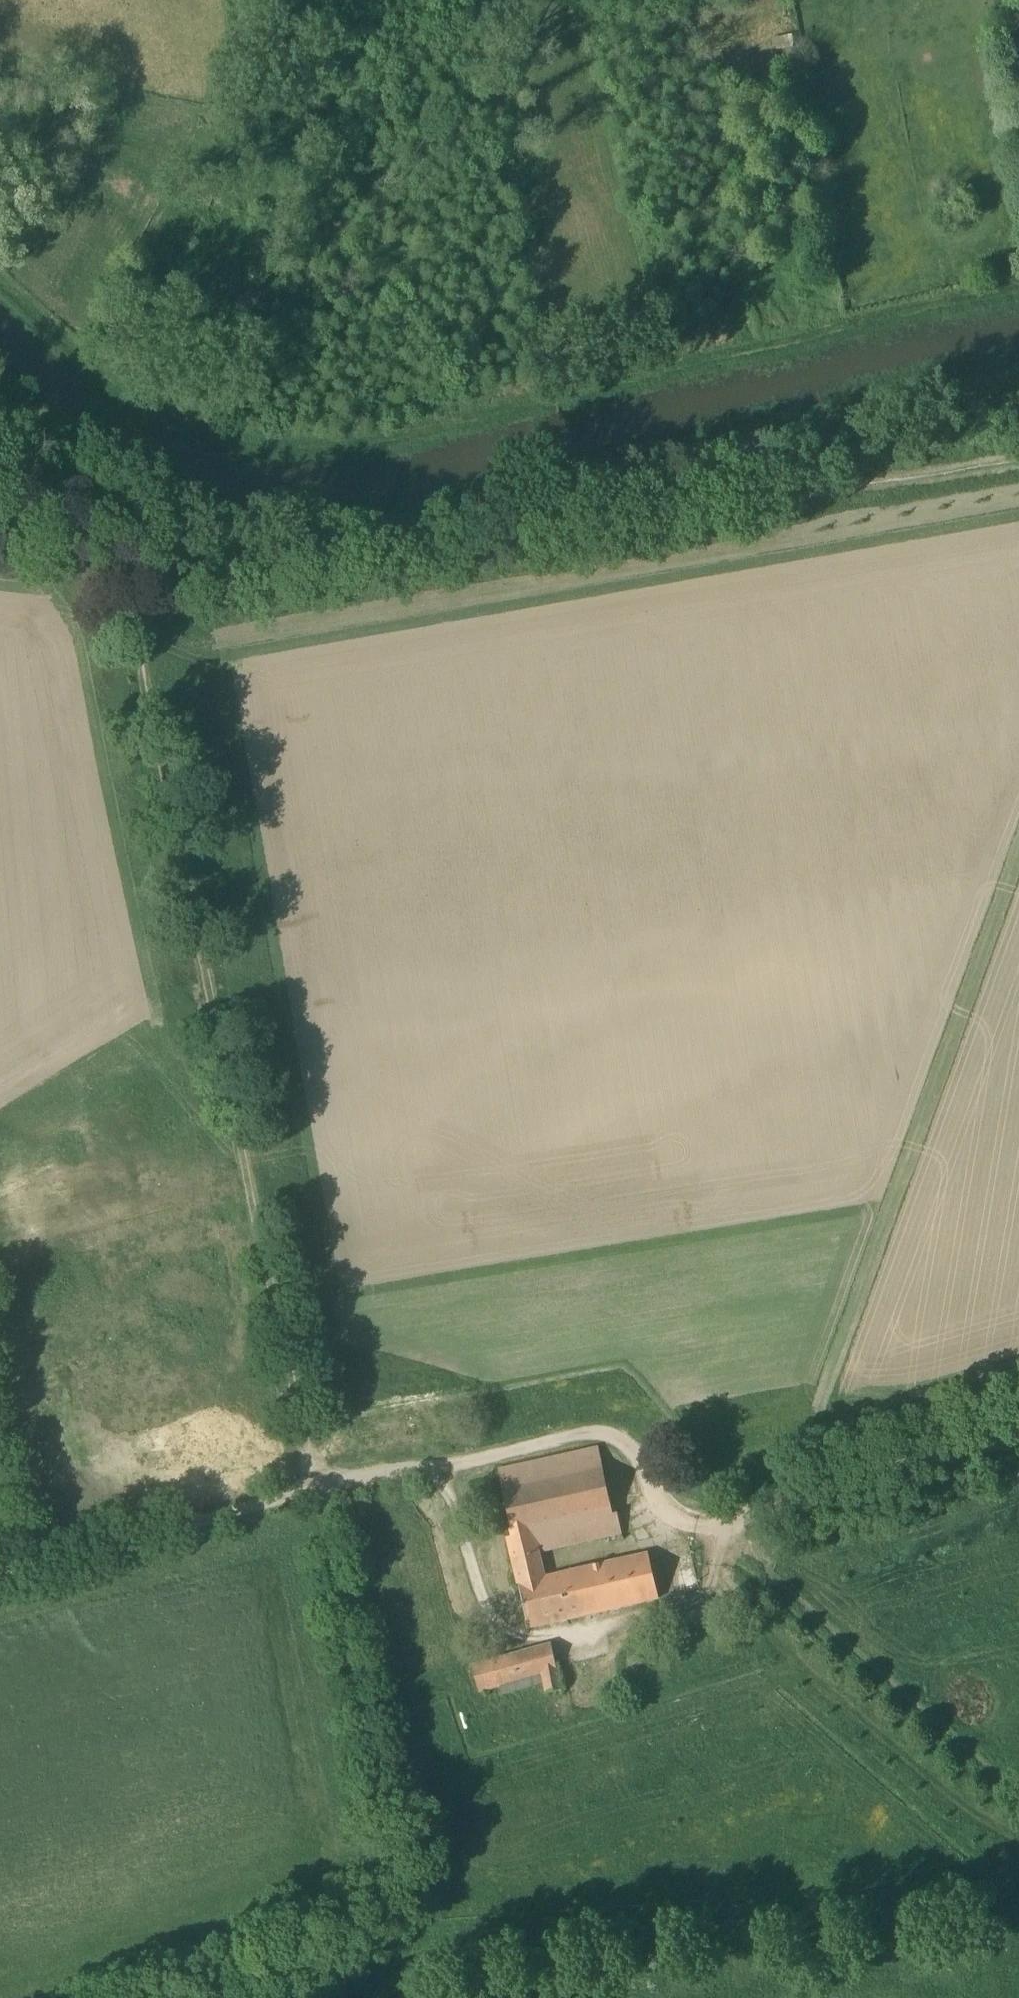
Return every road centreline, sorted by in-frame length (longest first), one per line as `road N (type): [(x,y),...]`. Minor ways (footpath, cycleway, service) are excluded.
road 1 (track): [(0,1572),(267,1506),(594,1441),(627,1457),(656,1507),(691,1519),(1018,1427)]
road 2 (track): [(133,567),(275,1268),(312,1496)]

